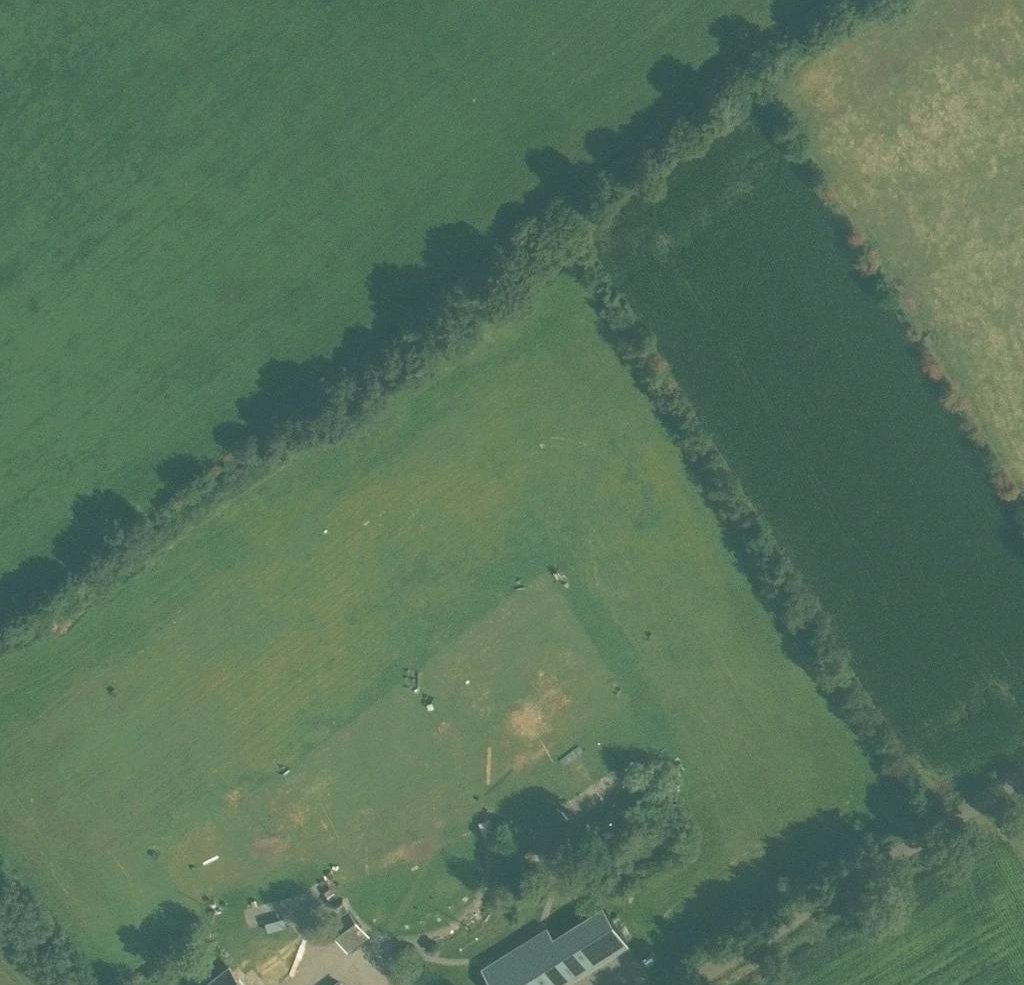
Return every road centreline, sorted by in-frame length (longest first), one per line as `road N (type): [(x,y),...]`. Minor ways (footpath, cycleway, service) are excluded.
road 1 (unclassified): [(685,984),(1023,781)]

